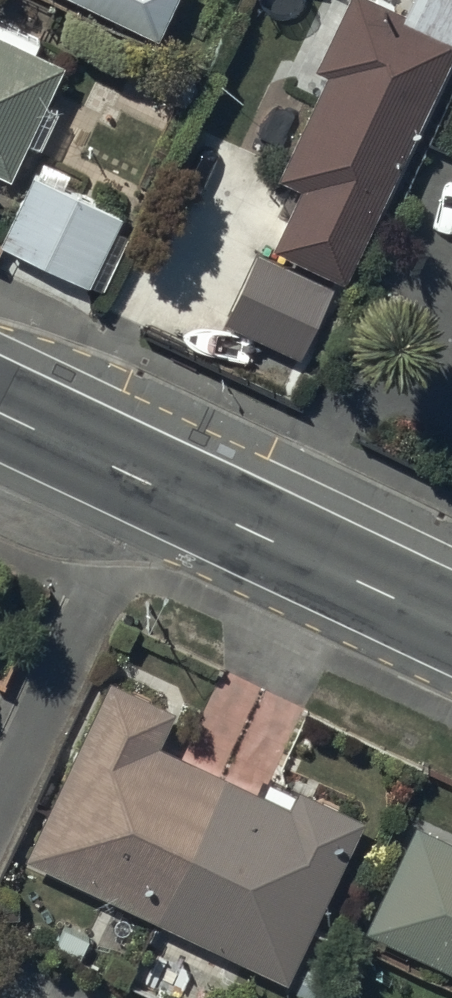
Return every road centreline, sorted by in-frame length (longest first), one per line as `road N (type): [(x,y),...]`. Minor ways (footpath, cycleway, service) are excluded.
road 1 (residential): [(149,482),(0,803)]
road 2 (secondary): [(451,624),(149,482)]
road 3 (secondary): [(149,482),(0,411)]

